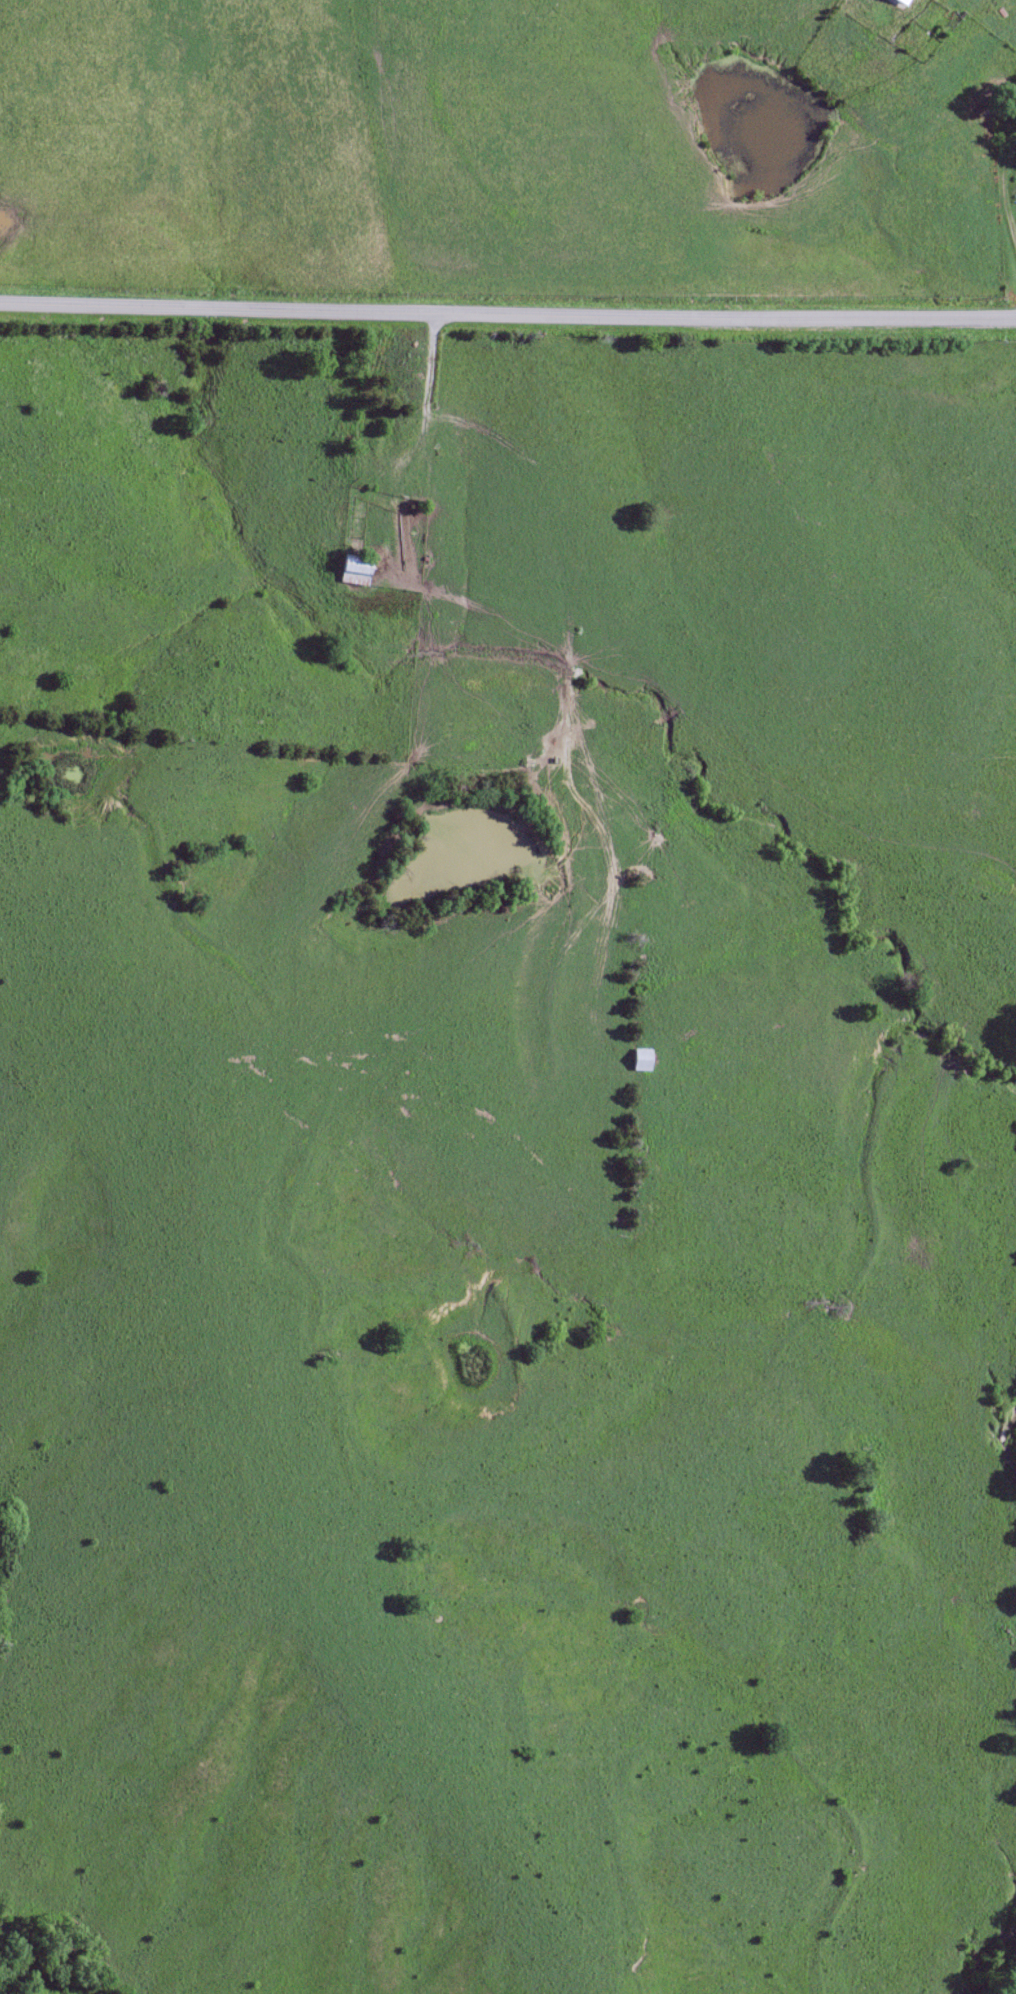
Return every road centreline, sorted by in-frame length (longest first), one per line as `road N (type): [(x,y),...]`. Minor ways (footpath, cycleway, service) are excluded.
road 1 (secondary): [(1015,320),(684,323),(0,309)]

